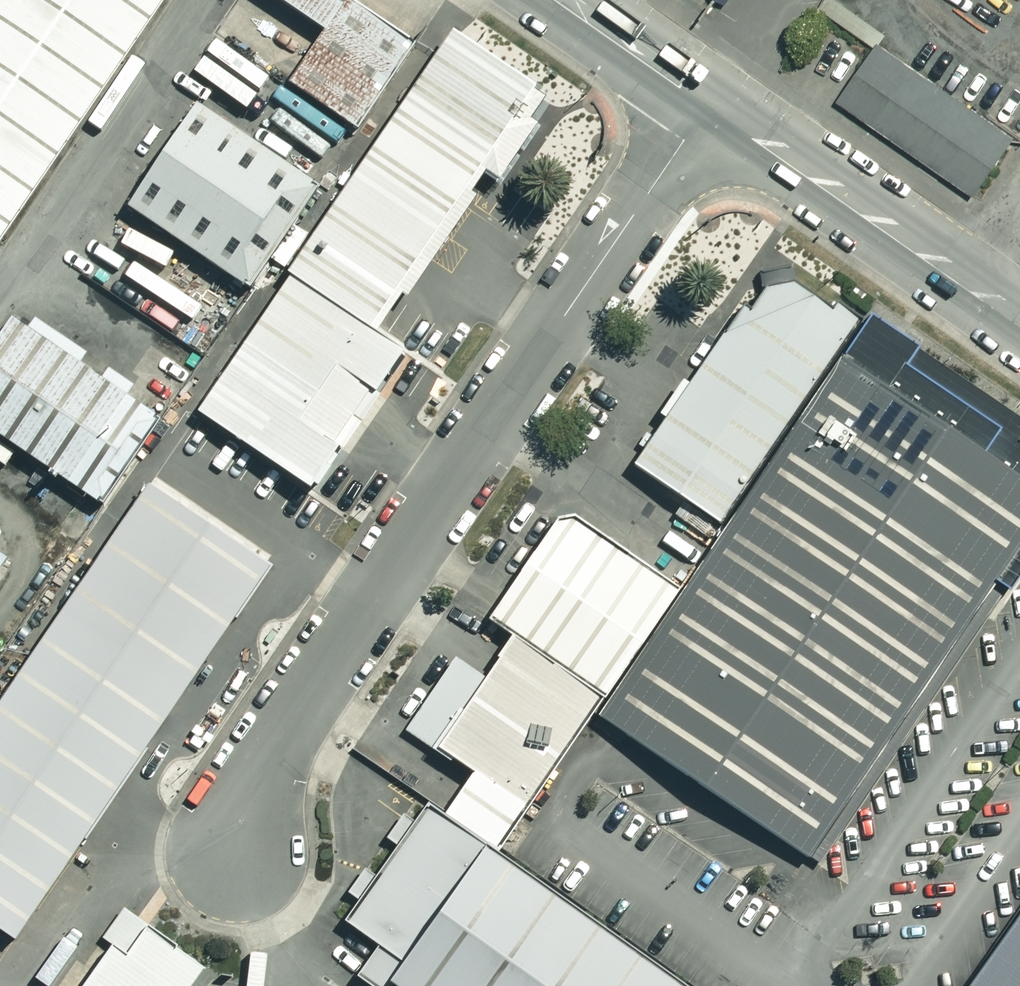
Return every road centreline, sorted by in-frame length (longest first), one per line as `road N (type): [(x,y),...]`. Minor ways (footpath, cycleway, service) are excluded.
road 1 (unclassified): [(226,824),(706,106)]
road 2 (secondary): [(1019,325),(706,106)]
road 3 (secondary): [(706,106),(555,0)]

